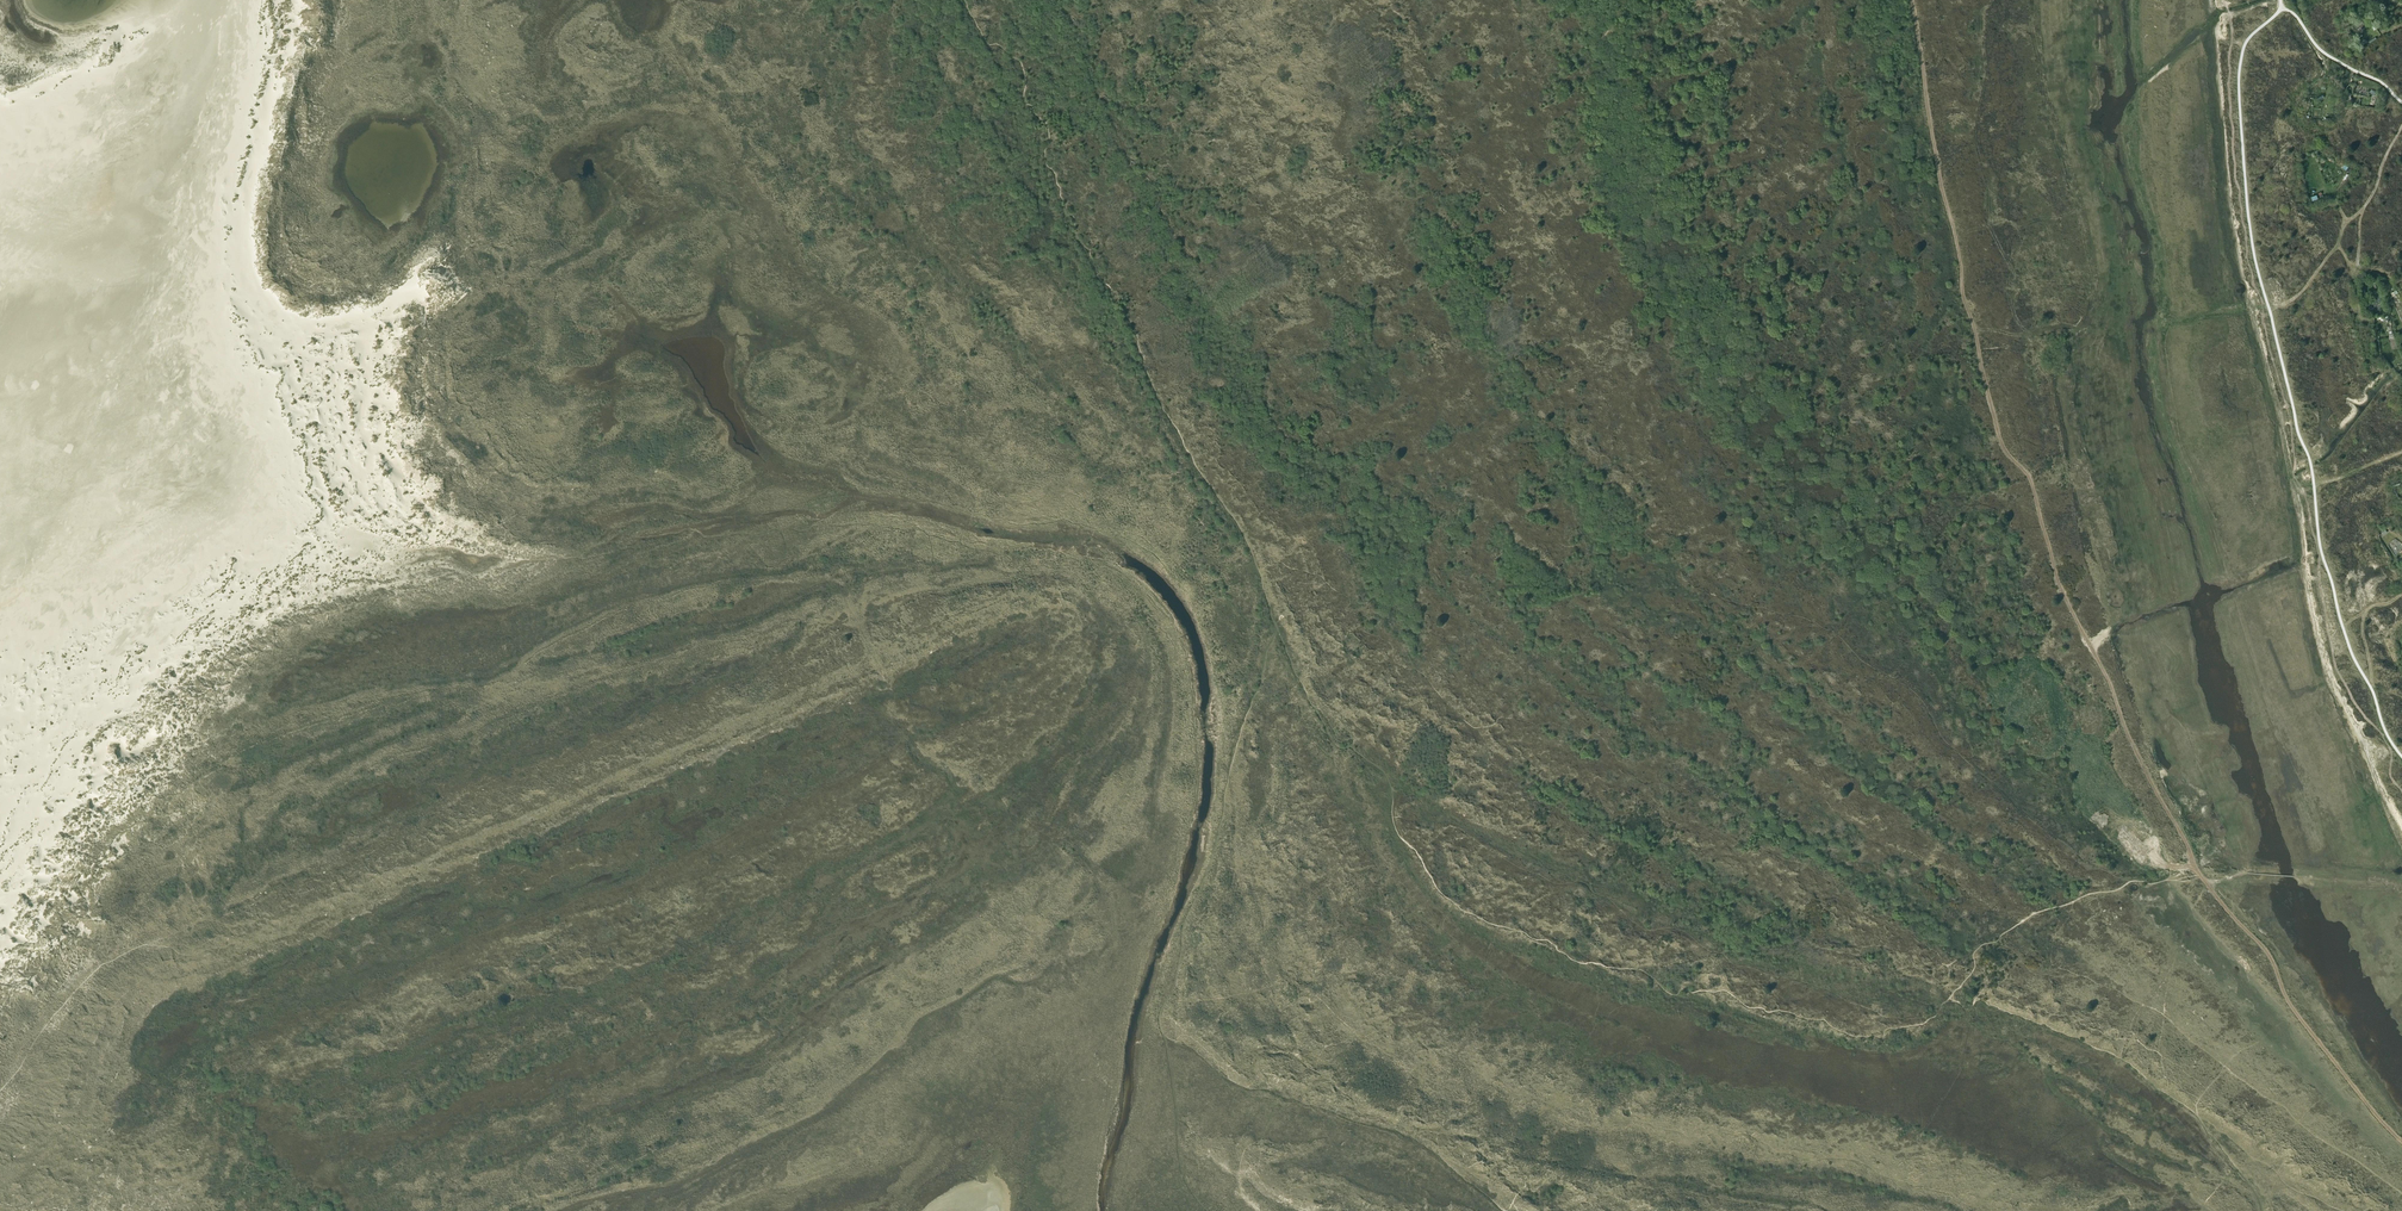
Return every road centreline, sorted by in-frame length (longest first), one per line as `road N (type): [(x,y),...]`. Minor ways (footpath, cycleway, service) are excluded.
road 1 (track): [(2401,1141),(2287,1000),(2262,946),(2200,875)]
road 2 (track): [(2269,308),(2297,294),(2337,246),(2345,222),(2372,196),(2401,128)]
road 3 (track): [(2363,208),(2355,282),(2361,319),(2375,322)]

